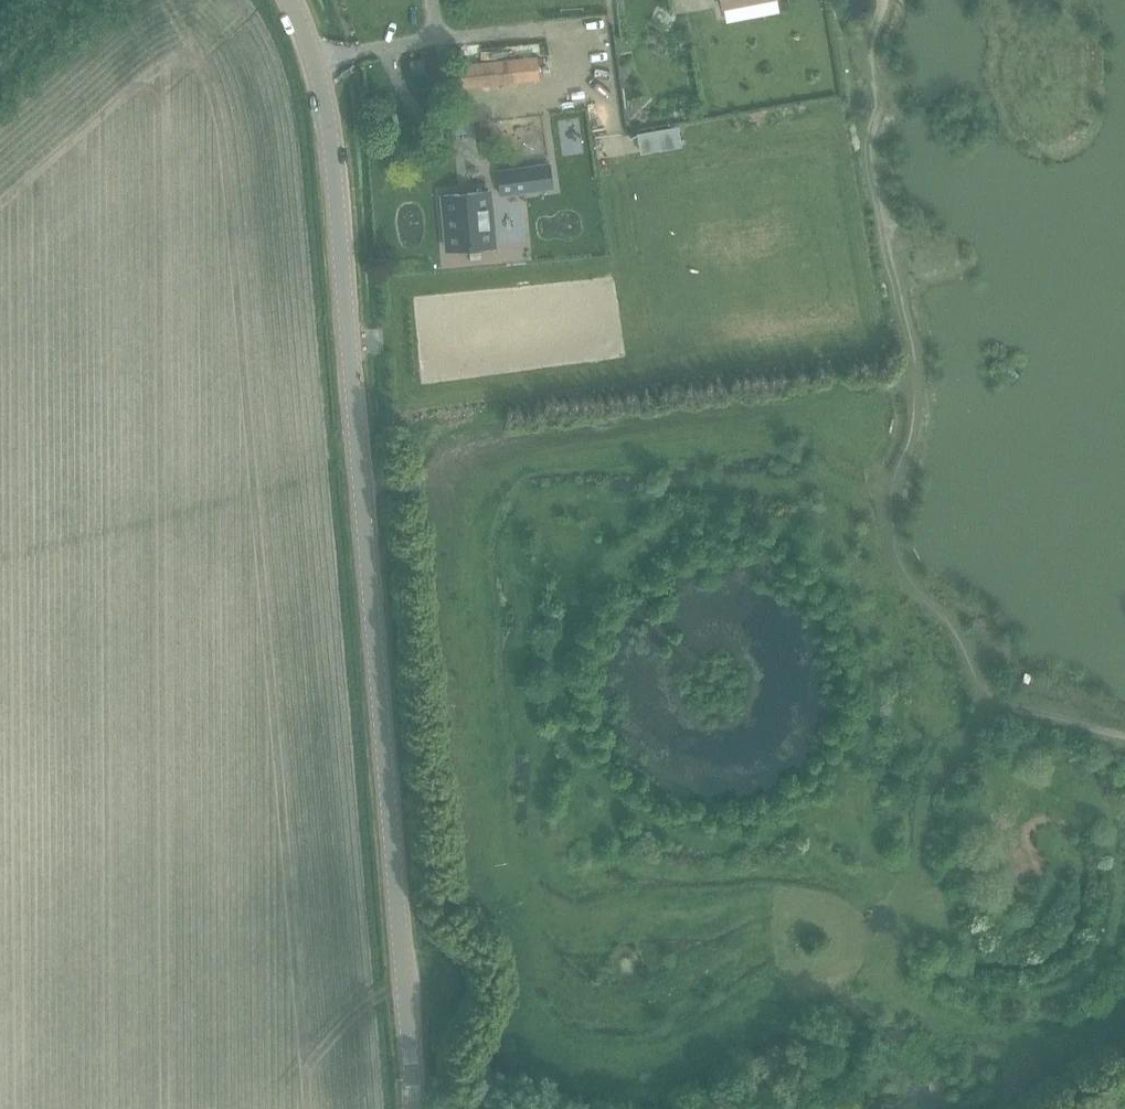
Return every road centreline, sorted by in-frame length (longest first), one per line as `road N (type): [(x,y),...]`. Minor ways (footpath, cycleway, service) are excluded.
road 1 (tertiary): [(415,1108),(327,116),(290,0)]

